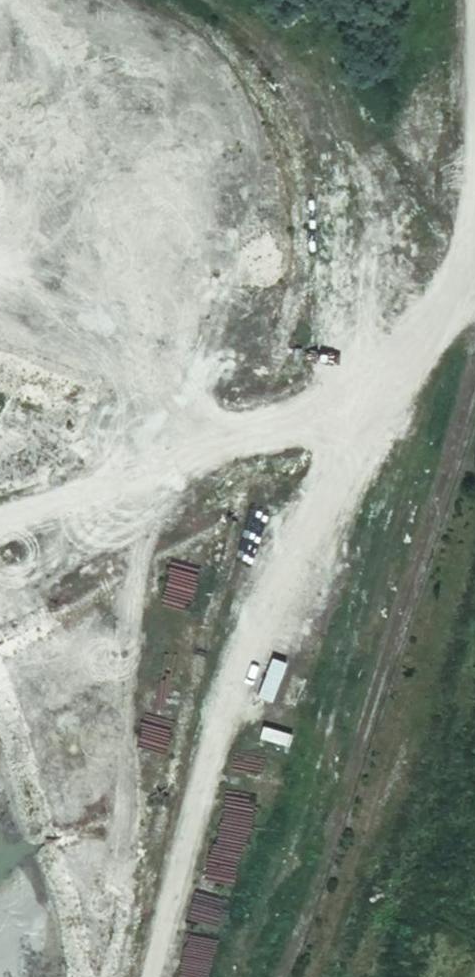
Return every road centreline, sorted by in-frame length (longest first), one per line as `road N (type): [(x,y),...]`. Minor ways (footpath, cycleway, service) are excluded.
road 1 (track): [(474,391),(338,834),(283,976)]

